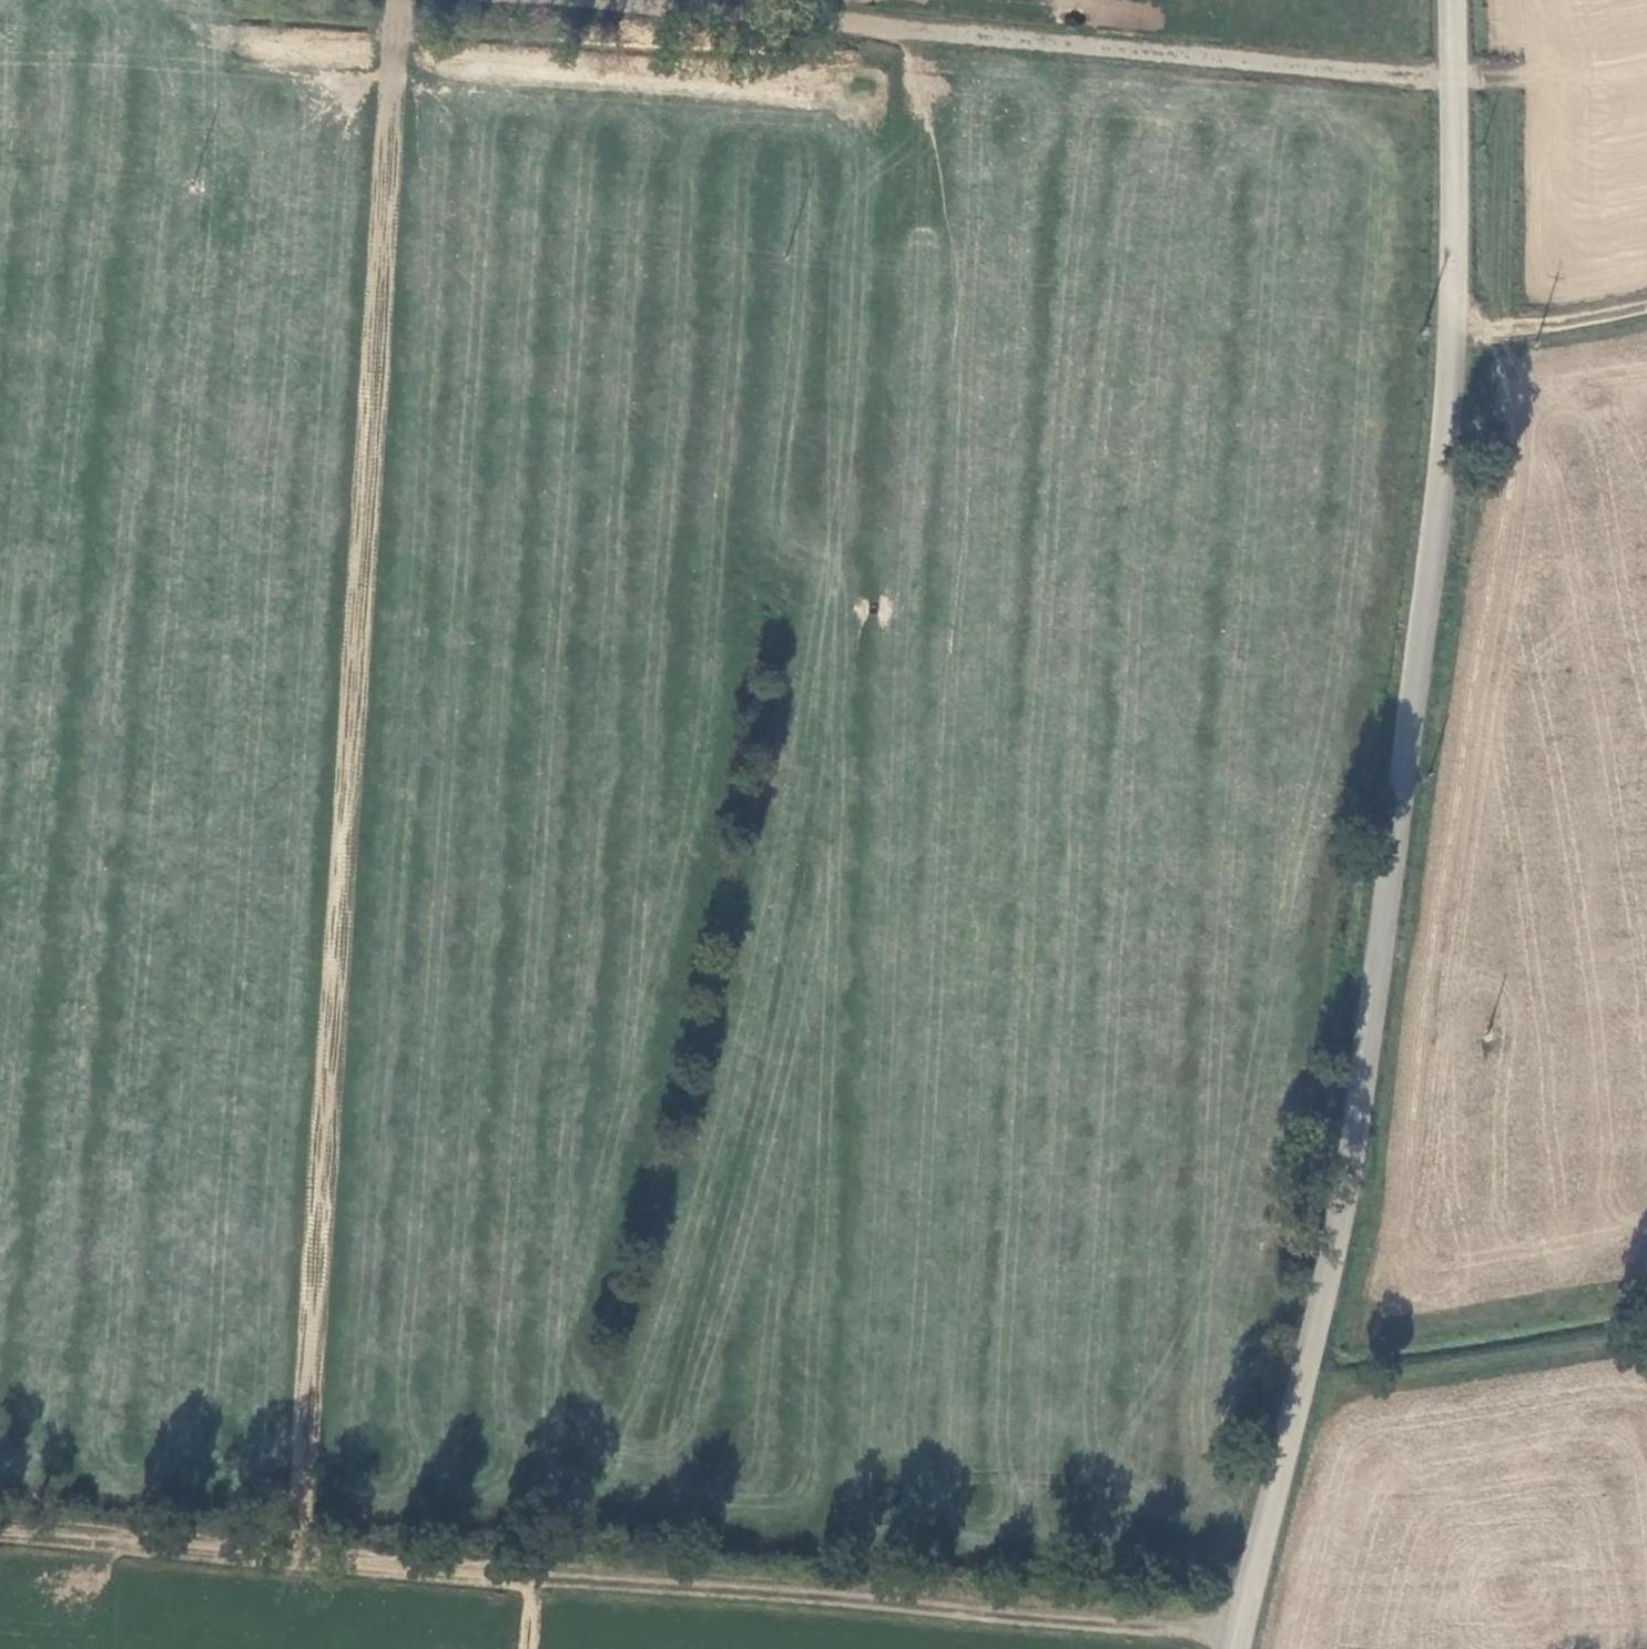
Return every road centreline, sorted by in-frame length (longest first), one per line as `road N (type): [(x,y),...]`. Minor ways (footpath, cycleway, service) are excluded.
road 1 (unclassified): [(1451,0),(1450,301),(1438,486),(1342,1219),(1235,1648)]
road 2 (track): [(0,1530),(1237,1635)]

